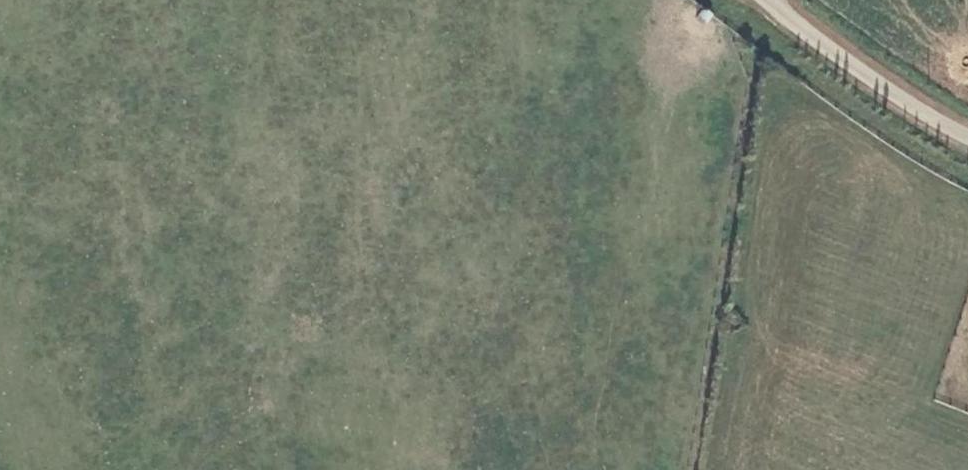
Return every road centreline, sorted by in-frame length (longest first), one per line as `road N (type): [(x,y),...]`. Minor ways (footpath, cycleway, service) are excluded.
road 1 (unclassified): [(767,0),(967,137)]

